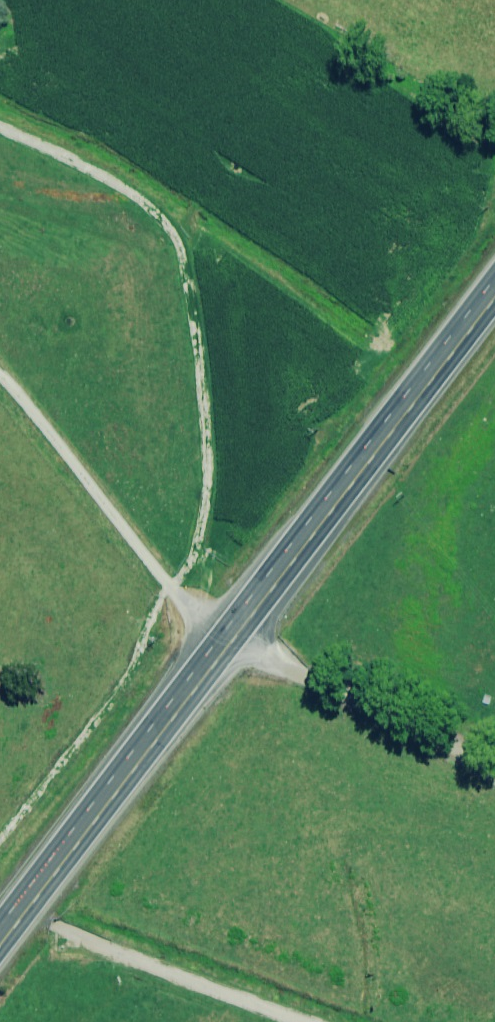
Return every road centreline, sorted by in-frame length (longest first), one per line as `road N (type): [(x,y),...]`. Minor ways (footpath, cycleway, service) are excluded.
road 1 (trunk): [(234,643),(494,302)]
road 2 (trunk): [(0,947),(234,643)]
road 3 (unclassified): [(0,376),(169,586),(234,643)]

